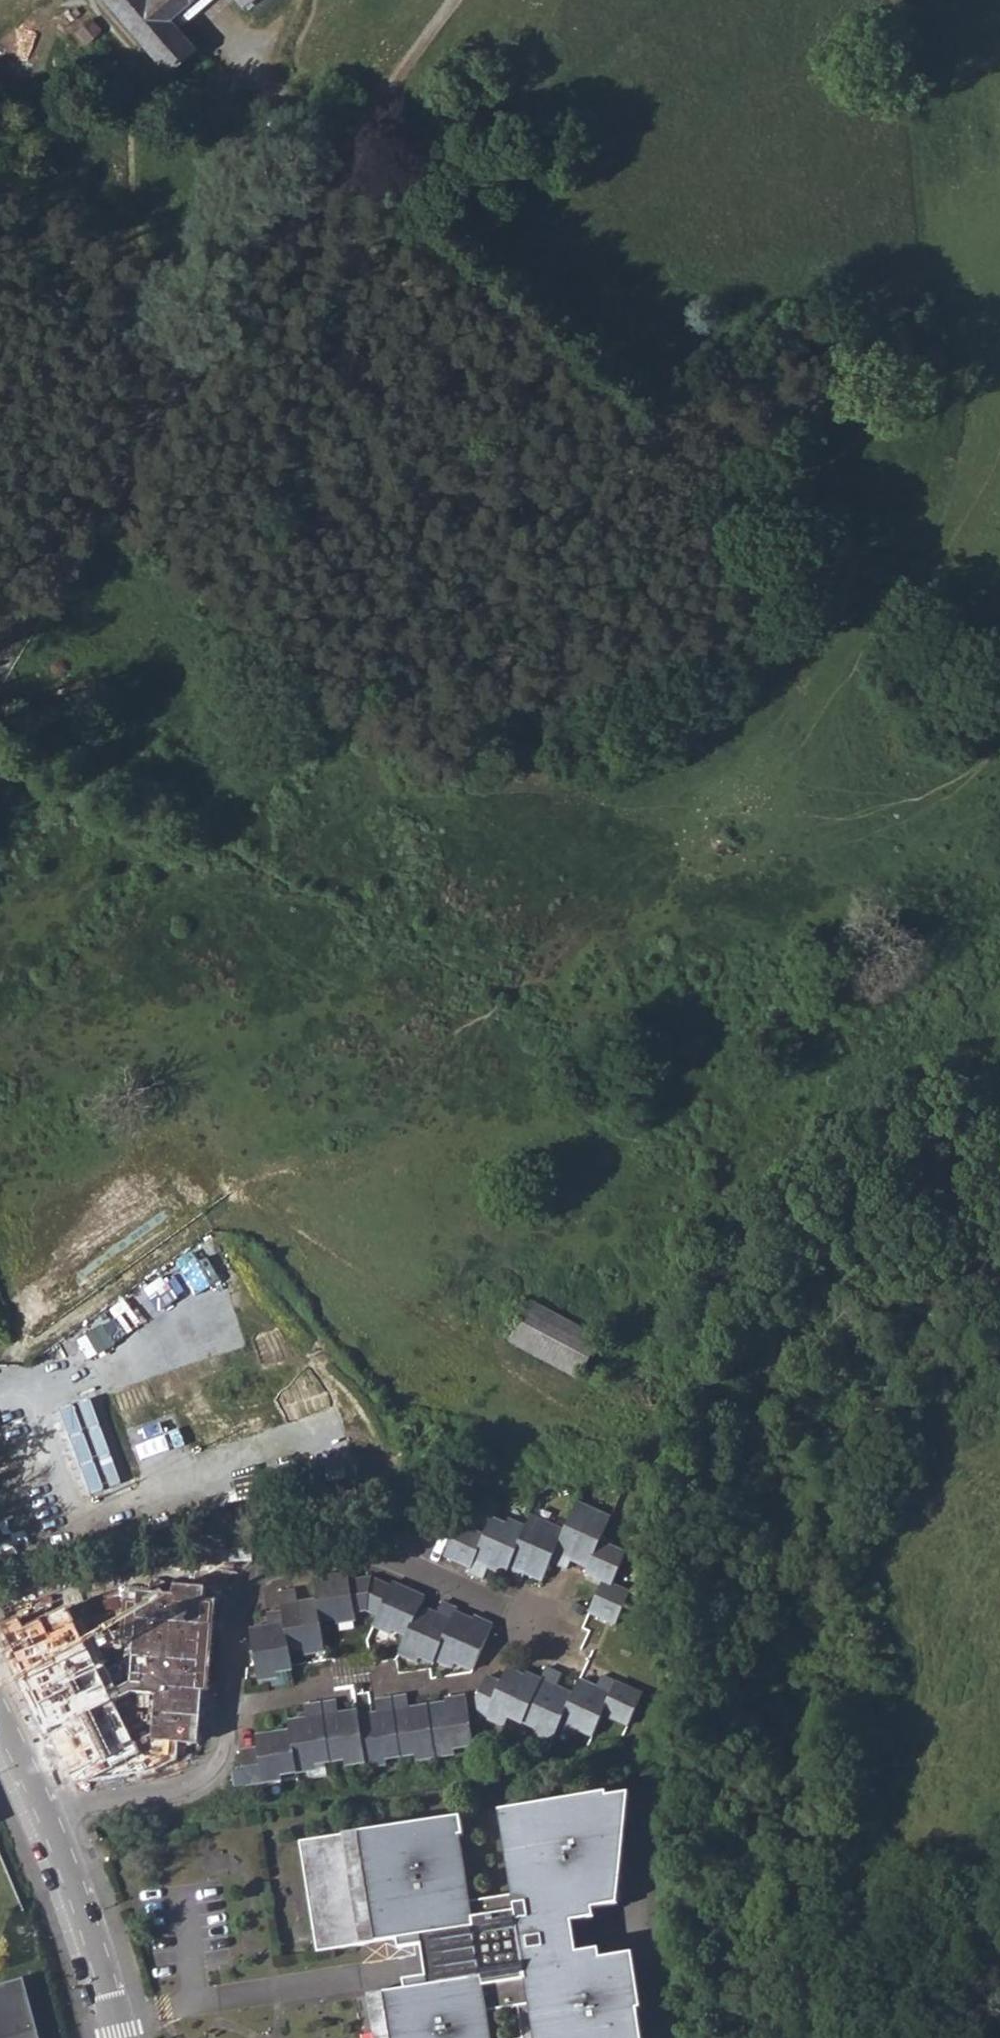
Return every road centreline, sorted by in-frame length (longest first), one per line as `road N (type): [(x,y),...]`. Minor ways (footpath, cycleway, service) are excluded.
road 1 (residential): [(231,1721),(224,1637),(234,1609),(271,1570),(328,1559),(358,1563),(508,1619)]
road 2 (residential): [(231,1721),(324,1687),(440,1687),(471,1680),(508,1619)]
road 3 (residential): [(49,1824),(214,1782),(231,1721)]
road 4 (tertiary): [(49,1824),(121,2037)]

